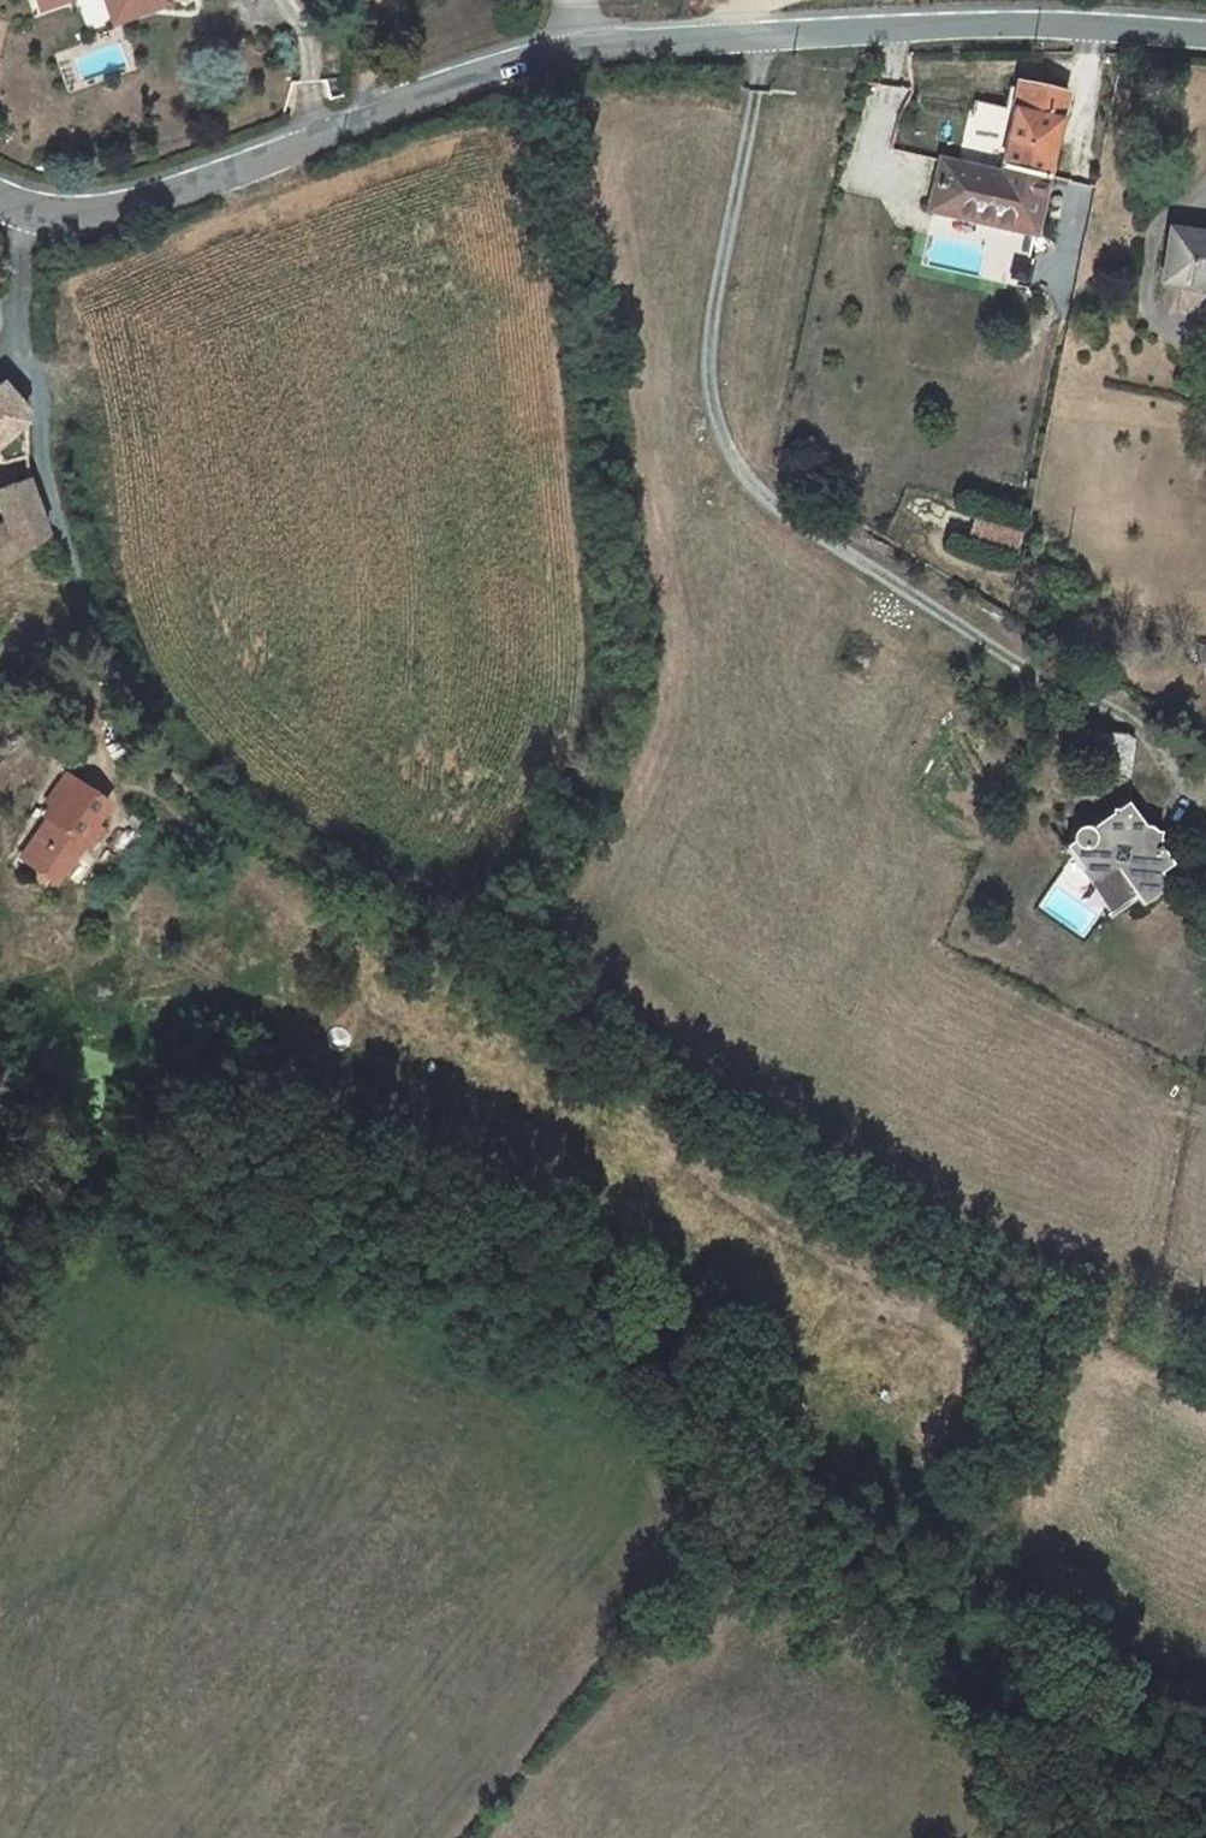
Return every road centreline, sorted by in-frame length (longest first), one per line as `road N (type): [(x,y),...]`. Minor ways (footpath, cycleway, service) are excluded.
road 1 (unclassified): [(1205,33),(1078,25),(565,48),(100,217),(53,220),(0,195)]

